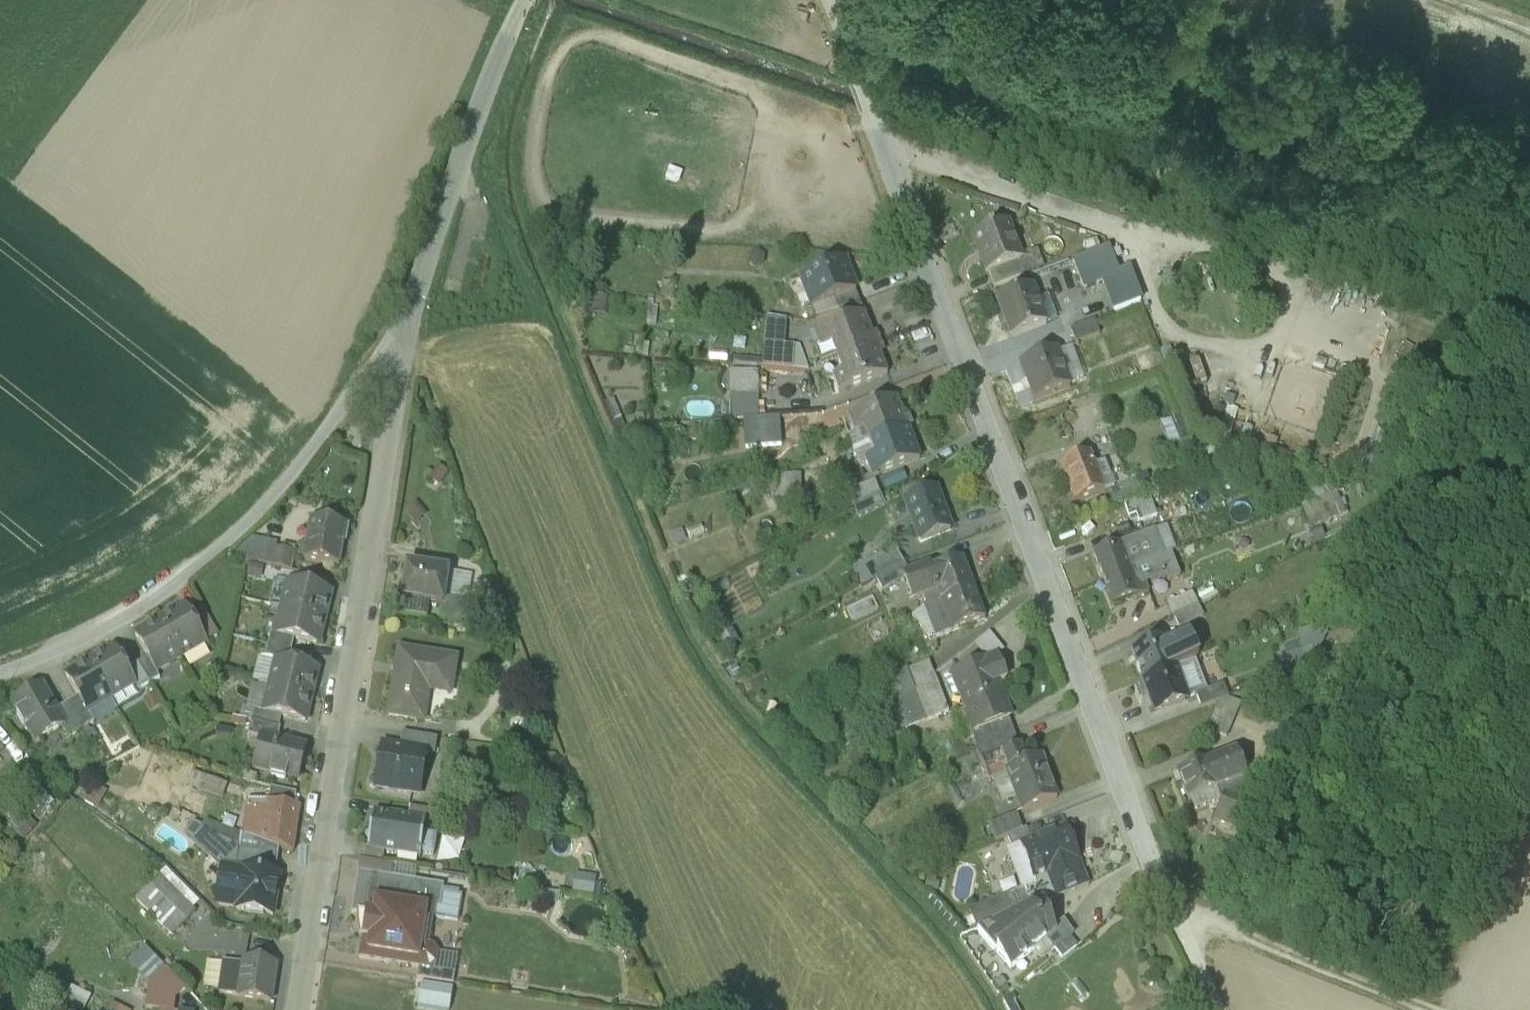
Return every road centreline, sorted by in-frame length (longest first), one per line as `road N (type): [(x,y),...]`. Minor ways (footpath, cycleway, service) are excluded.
road 1 (residential): [(830,0),(1177,920)]
road 2 (unclassified): [(300,1009),(409,319)]
road 3 (residential): [(0,672),(76,642),(153,600),(234,535),(294,473),(409,319)]
road 4 (unclassified): [(409,319),(475,117),(524,0)]
road 5 (track): [(1177,920),(1221,927),(1428,1009)]

